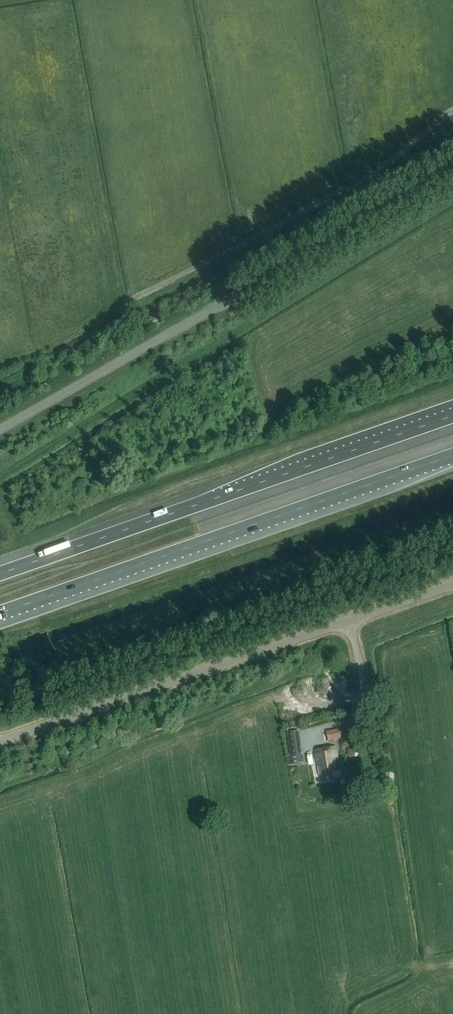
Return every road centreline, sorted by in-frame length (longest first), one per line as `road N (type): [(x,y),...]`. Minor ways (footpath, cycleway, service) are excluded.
road 1 (unclassified): [(0,430),(452,175)]
road 2 (motorway): [(0,613),(452,455)]
road 3 (motorway): [(452,416),(0,573)]
road 4 (unclassified): [(452,586),(0,742)]

